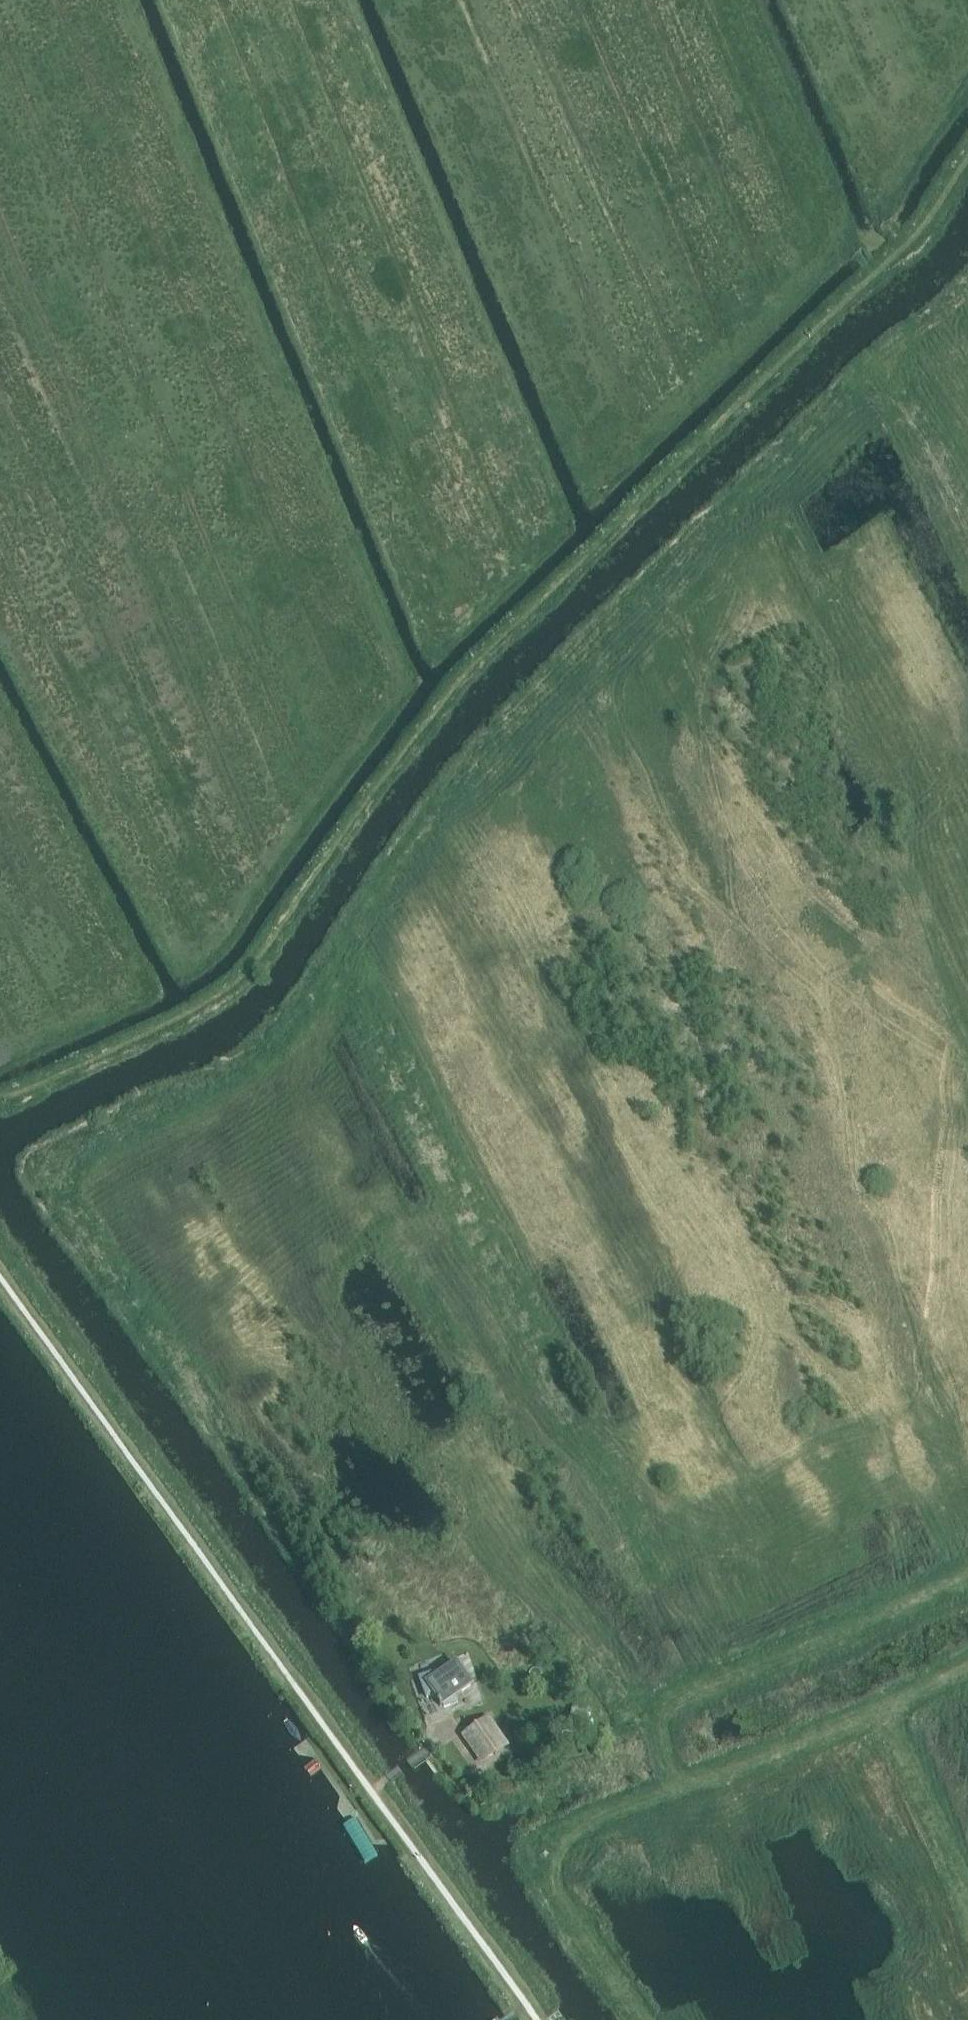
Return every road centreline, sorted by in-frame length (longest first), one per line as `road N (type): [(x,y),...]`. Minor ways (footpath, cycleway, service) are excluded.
road 1 (track): [(650,2019),(564,1898),(558,1866),(579,1834),(675,1786),(888,1715),(967,1673)]
road 2 (track): [(967,1574),(686,1694),(663,1714),(675,1786)]
road 3 (track): [(967,1897),(888,1715)]

